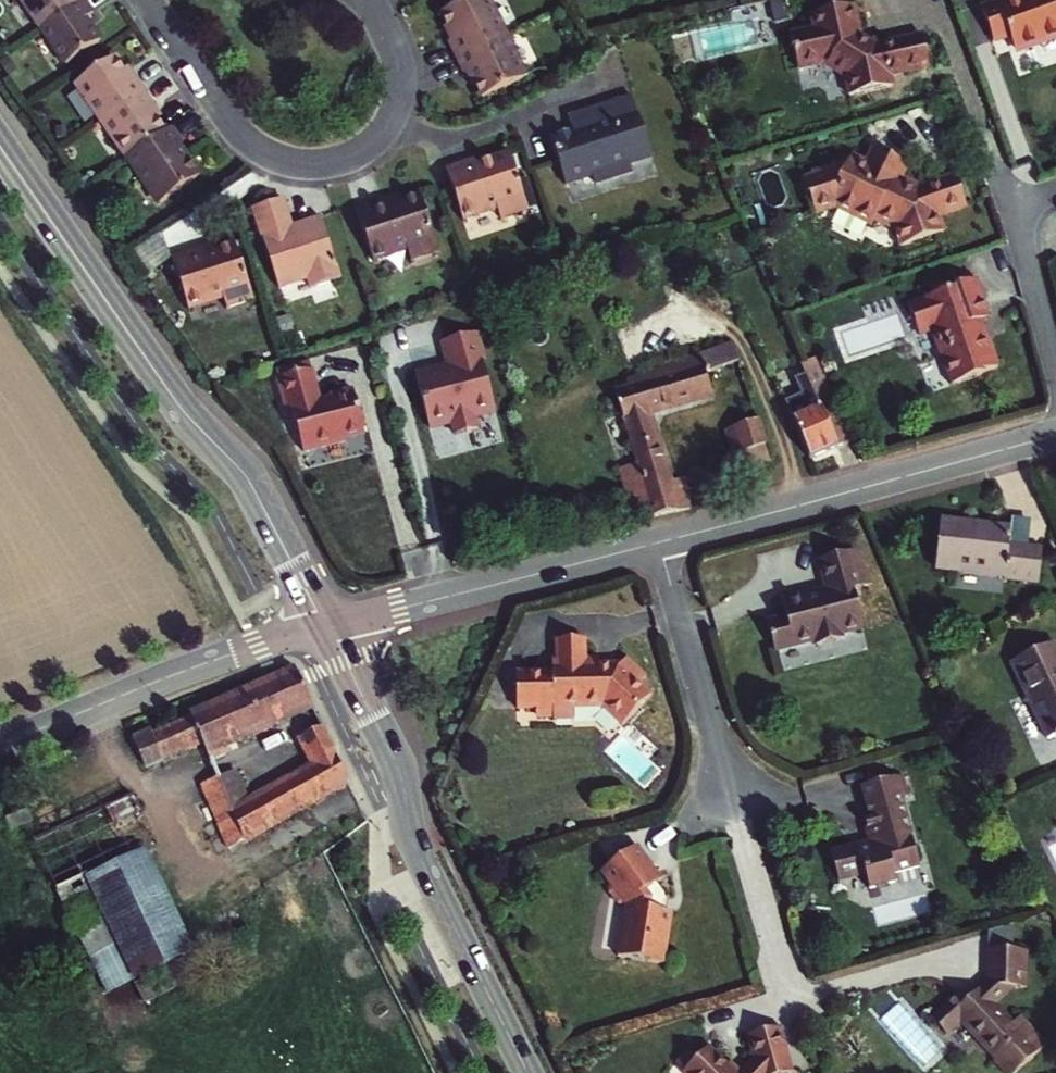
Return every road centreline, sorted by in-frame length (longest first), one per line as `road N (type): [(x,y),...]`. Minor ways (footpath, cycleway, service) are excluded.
road 1 (tertiary): [(0,142),(142,353),(261,494),(326,624)]
road 2 (tertiary): [(326,624),(401,769),(426,866),(531,1072)]
road 3 (residential): [(147,0),(230,120),(257,146),(310,164),(362,151),(396,103),(397,50),(373,0)]
road 4 (residential): [(658,542),(1055,436)]
road 5 (residential): [(934,2),(1055,350)]
road 6 (residential): [(0,745),(326,624)]
road 7 (residential): [(326,624),(658,542)]
road 8 (residential): [(658,542),(740,829)]

